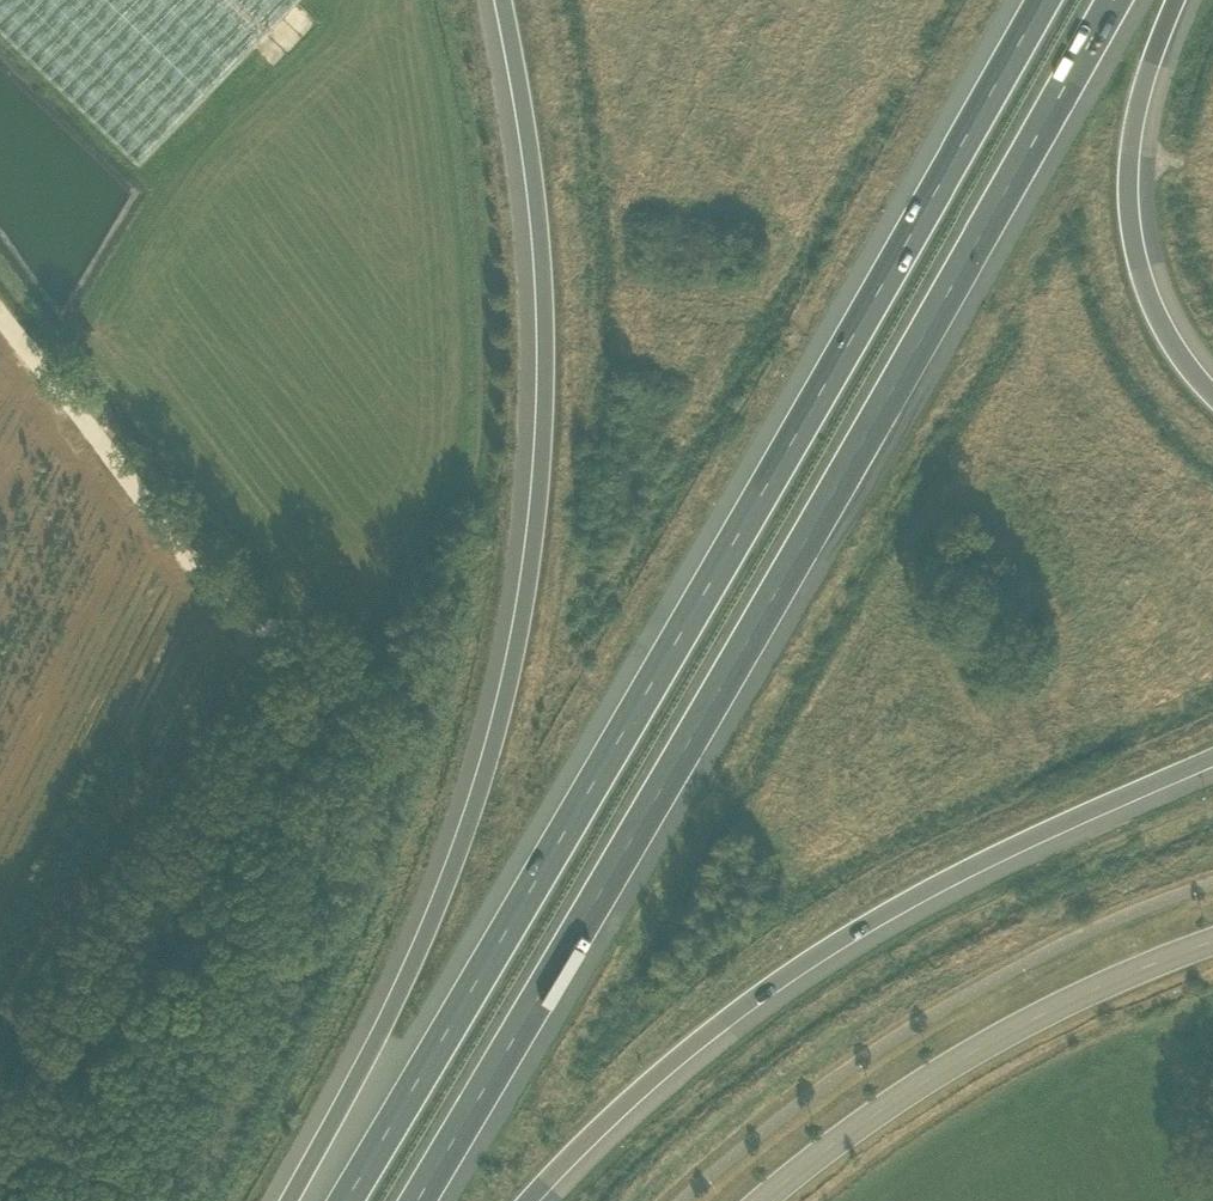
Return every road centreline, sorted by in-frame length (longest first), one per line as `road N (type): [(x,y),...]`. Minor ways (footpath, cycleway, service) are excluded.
road 1 (motorway): [(1045,0),(814,420),(343,1200)]
road 2 (motorway): [(416,1200),(866,463),(1115,0)]
road 3 (motorway): [(504,0),(535,153),(552,388),(529,617),(486,791),(406,1002),(301,1200)]
road 4 (motorway): [(529,1200),(604,1122),(774,982),(1038,832),(1212,754)]
road 5 (tertiary): [(762,1200),(909,1091),(1007,1033),(1212,941)]
road 6 (motorway): [(1212,402),(1181,363),(1150,303),(1139,221),(1147,131),(1187,0)]

